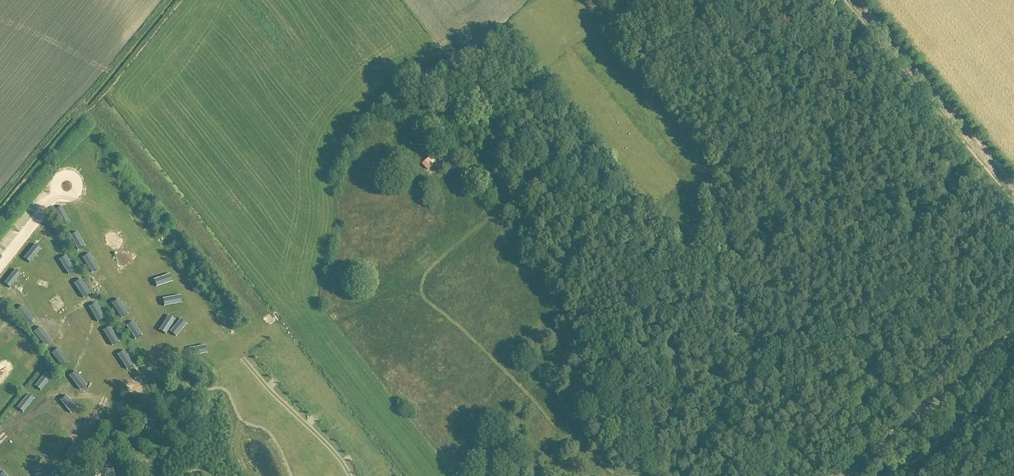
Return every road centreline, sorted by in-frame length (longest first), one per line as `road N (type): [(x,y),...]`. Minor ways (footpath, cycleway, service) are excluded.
road 1 (track): [(179,0),(0,212)]
road 2 (track): [(845,0),(1013,191)]
road 3 (unclassified): [(846,475),(1013,340)]

